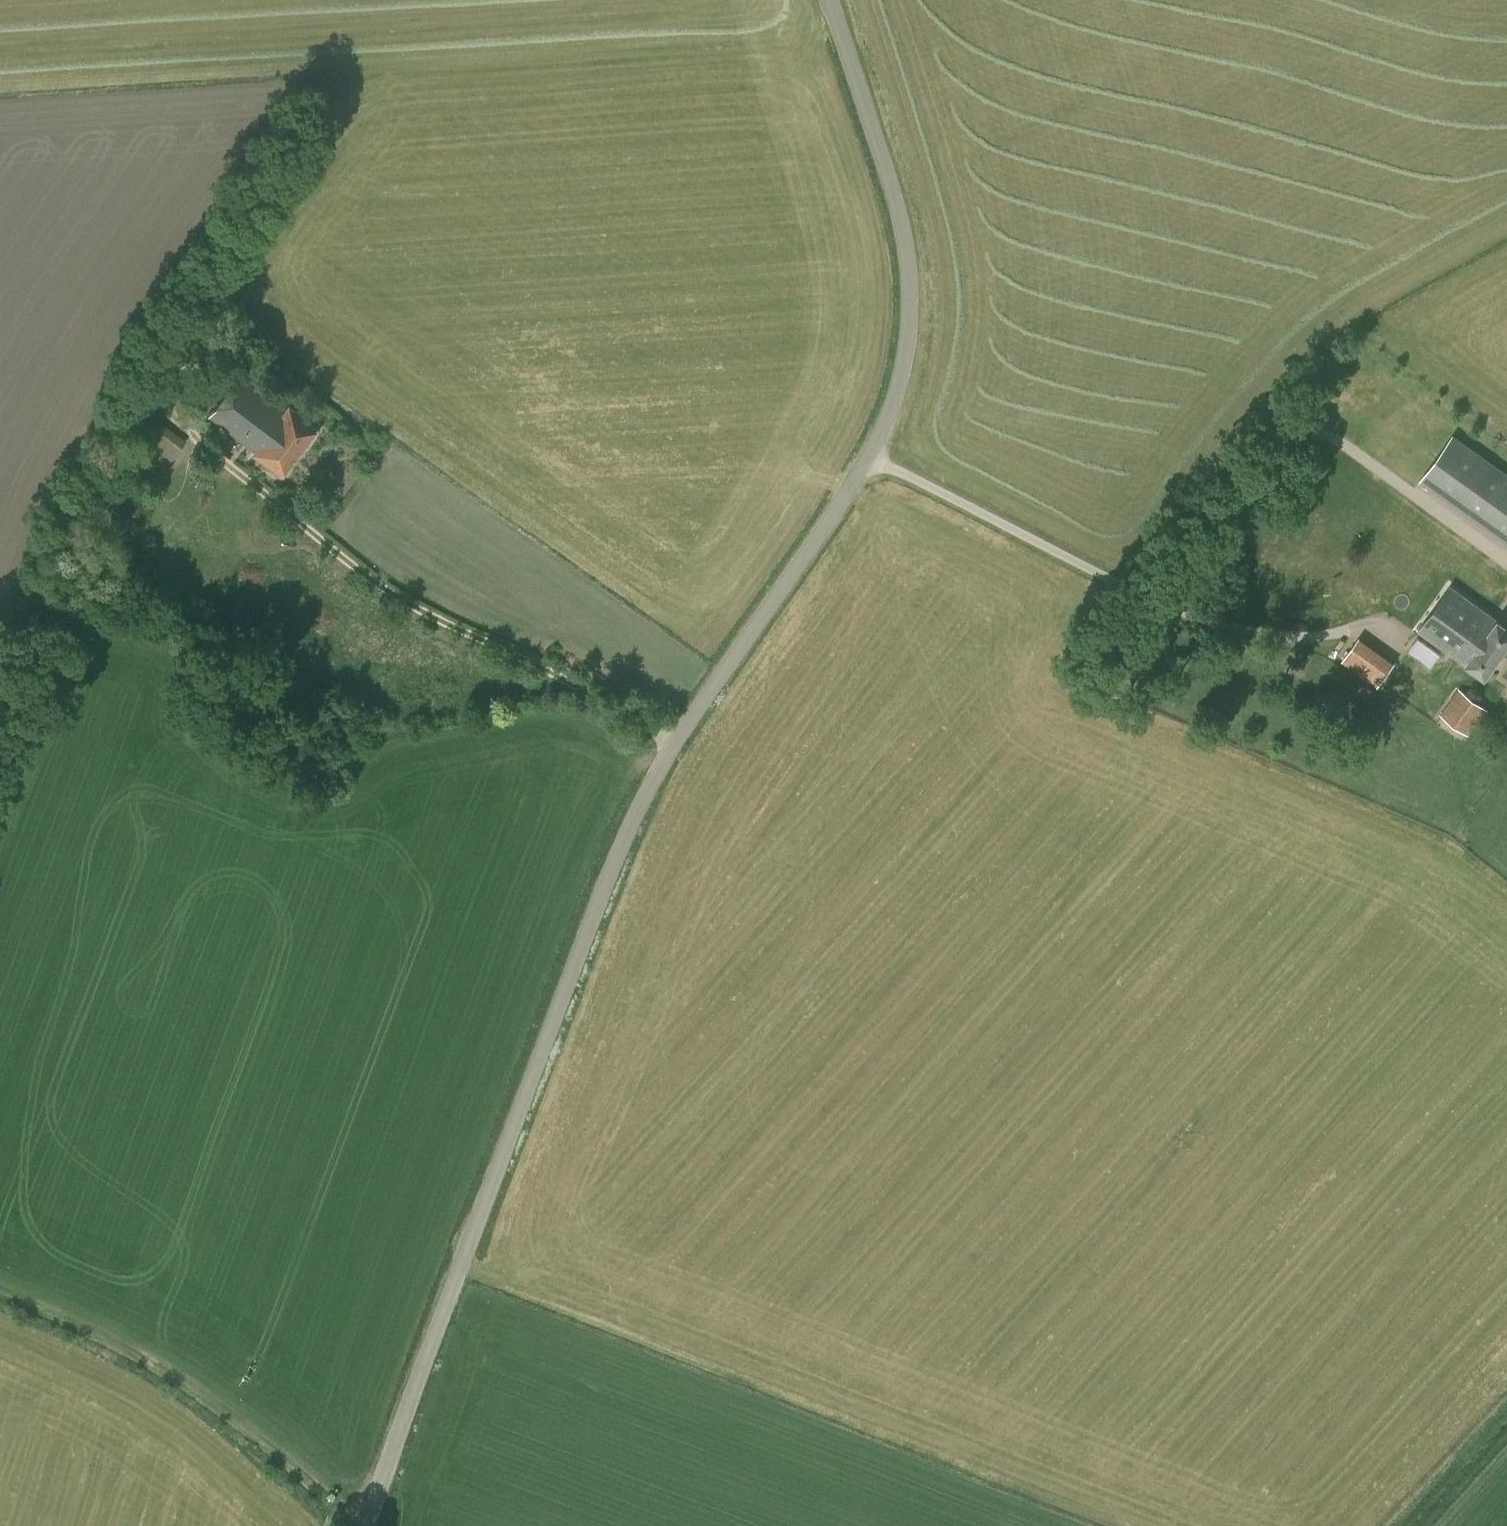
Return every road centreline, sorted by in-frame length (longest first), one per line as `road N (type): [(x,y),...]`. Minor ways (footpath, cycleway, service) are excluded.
road 1 (tertiary): [(369,1525),(454,1278),(630,824),(664,753),(873,452),(907,363),(913,280),(897,202),(830,0)]

